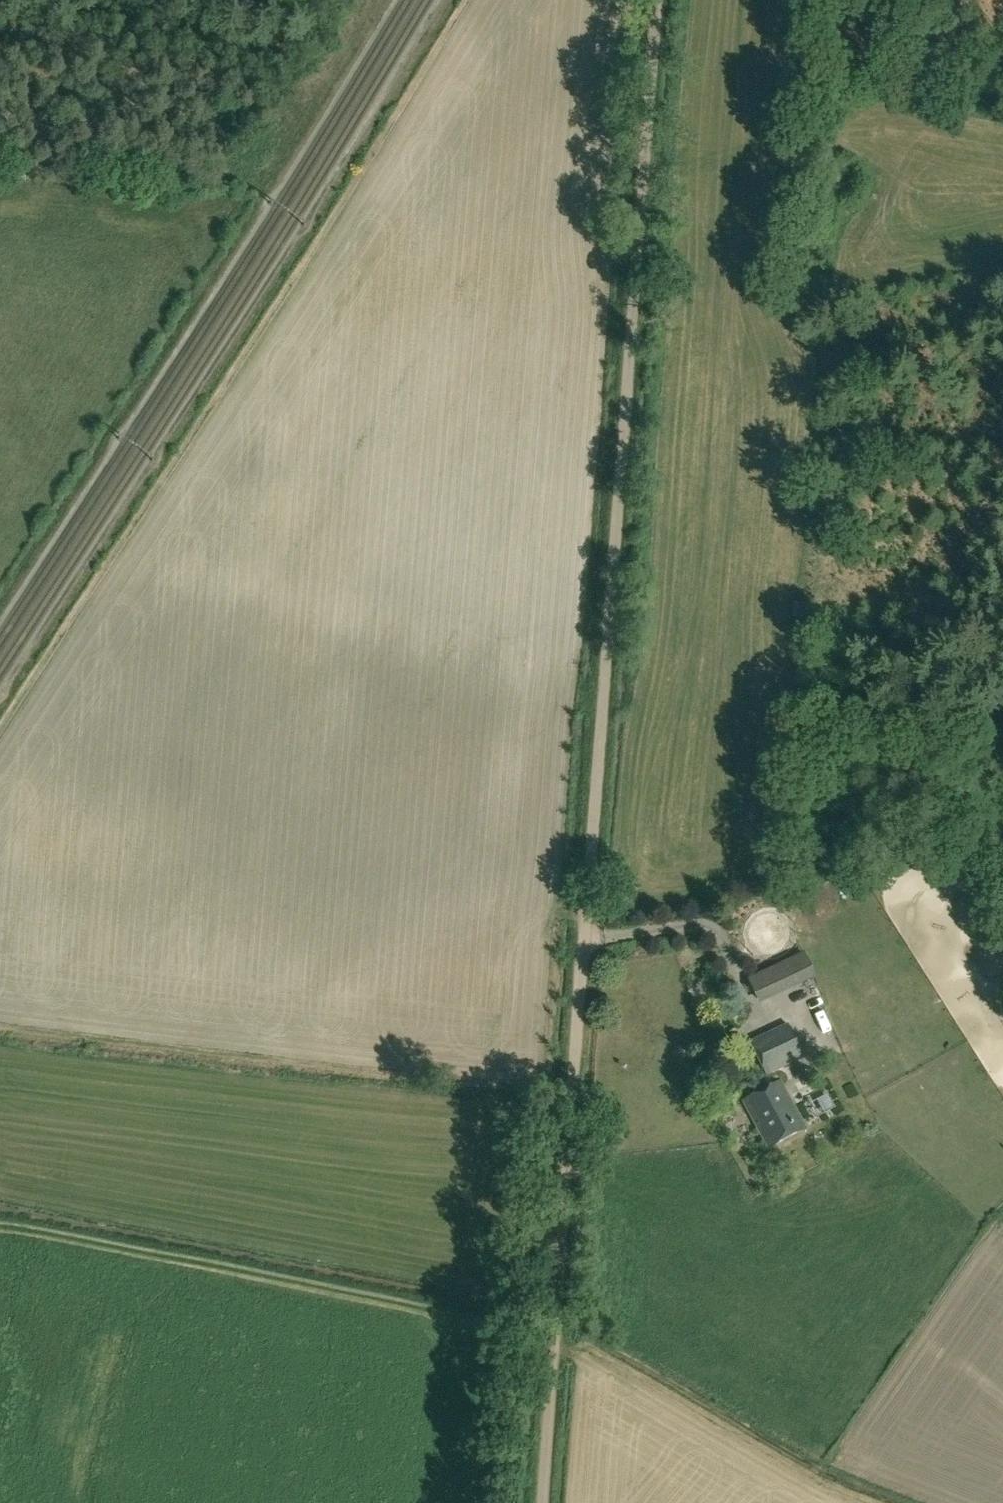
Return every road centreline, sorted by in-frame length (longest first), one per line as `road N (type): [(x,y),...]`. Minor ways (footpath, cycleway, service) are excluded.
road 1 (track): [(657,0),(544,1502)]

